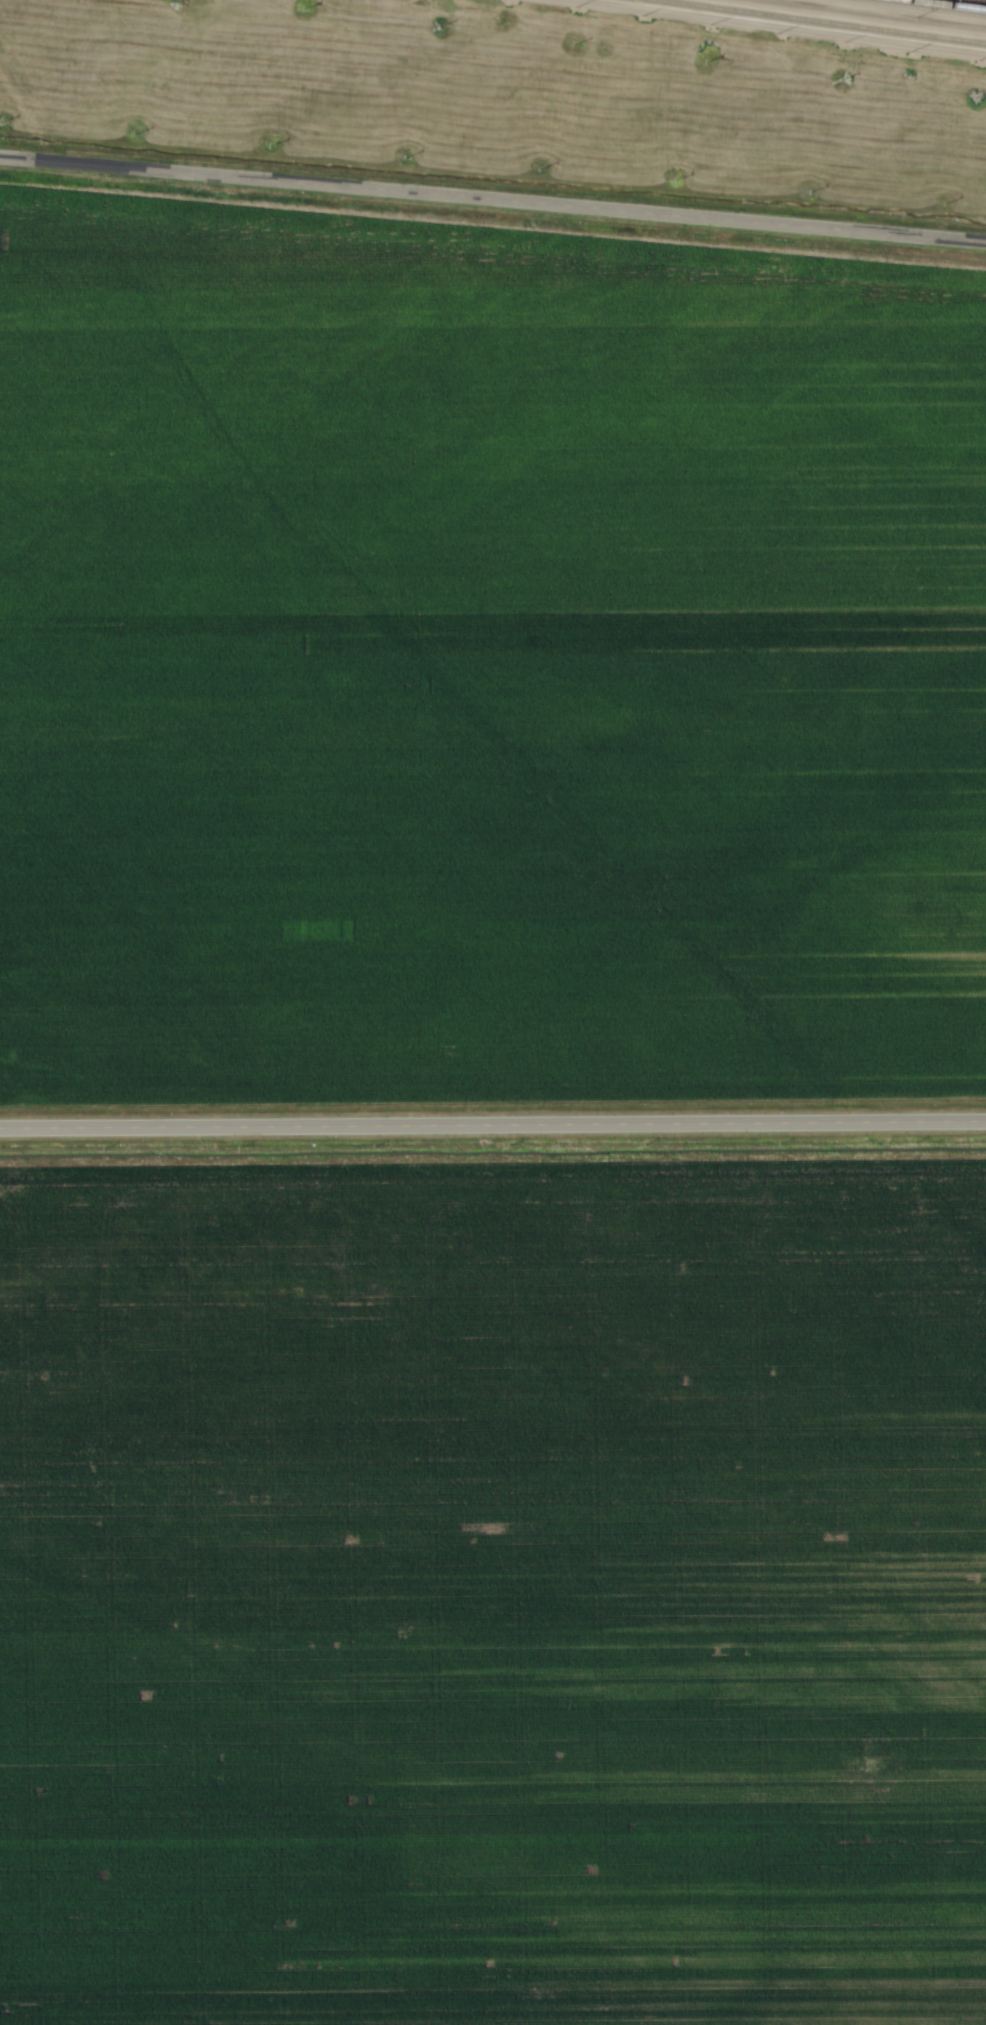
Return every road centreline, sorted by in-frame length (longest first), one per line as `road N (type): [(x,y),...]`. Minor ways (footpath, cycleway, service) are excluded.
road 1 (residential): [(985,244),(0,160)]
road 2 (tertiary): [(985,1120),(0,1127)]

